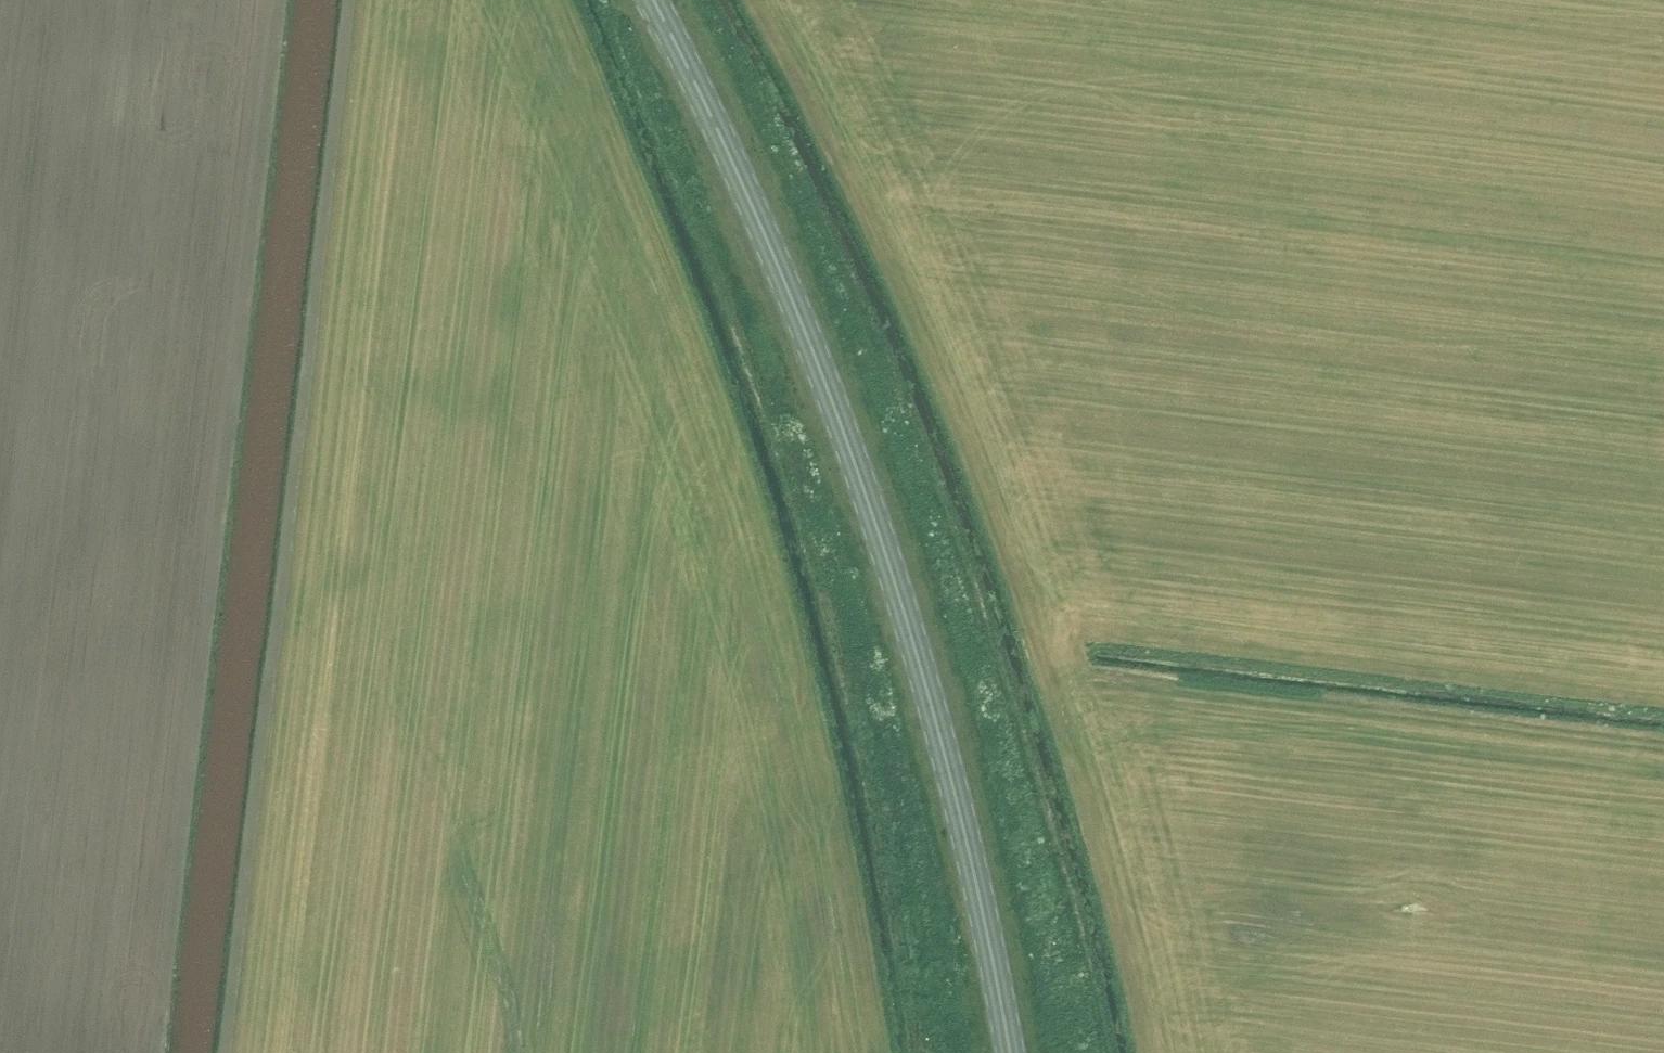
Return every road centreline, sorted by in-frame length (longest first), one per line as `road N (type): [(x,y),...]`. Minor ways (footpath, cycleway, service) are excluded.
road 1 (secondary): [(1010,1052),(945,750),(873,509),(780,271),(653,0)]
road 2 (track): [(160,1052),(285,0)]

